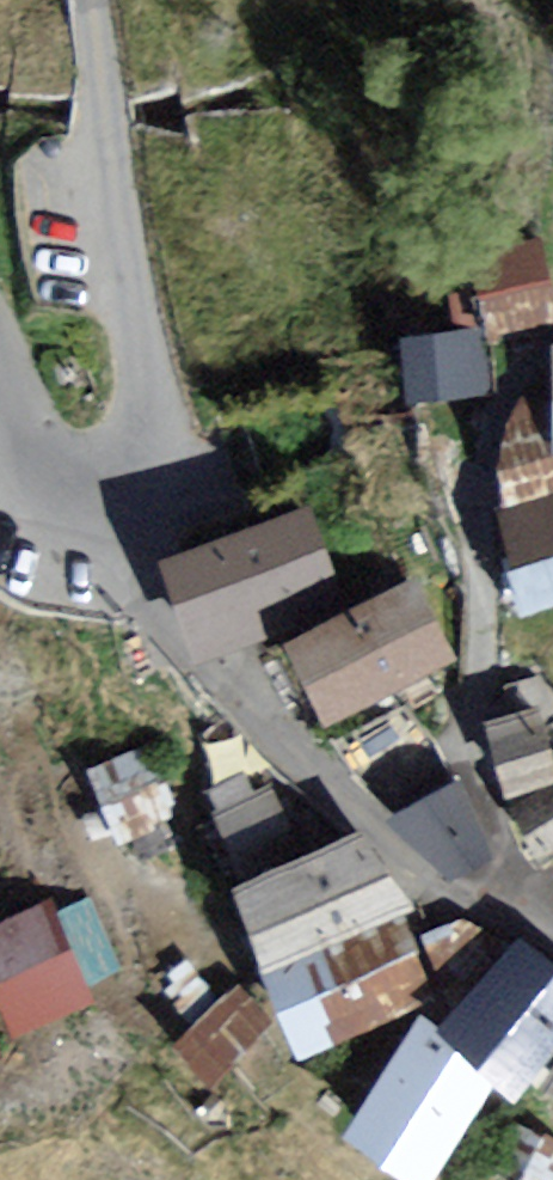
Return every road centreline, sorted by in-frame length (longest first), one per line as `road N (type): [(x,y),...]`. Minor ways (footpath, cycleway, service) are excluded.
road 1 (residential): [(120,471),(162,620),(427,880),(543,931)]
road 2 (residential): [(543,931),(495,809),(472,715),(496,407),(552,342)]
road 3 (unclassified): [(120,471),(143,439),(145,378),(92,0)]
road 4 (track): [(162,620),(197,764),(185,880),(236,958)]
road 5 (unclassified): [(0,382),(33,453),(71,471),(120,471)]

